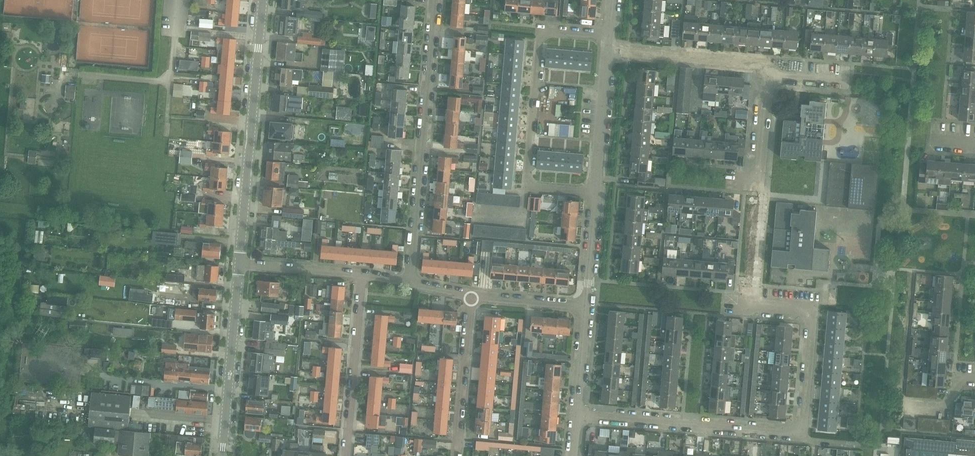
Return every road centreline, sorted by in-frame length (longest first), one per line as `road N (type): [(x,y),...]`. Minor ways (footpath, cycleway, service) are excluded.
road 1 (residential): [(577,416),(800,430),(812,308),(723,301)]
road 2 (residential): [(595,195),(536,190),(527,178),(540,33),(608,40)]
road 3 (residential): [(411,283),(434,0)]
road 4 (tertiary): [(239,263),(263,0)]
road 5 (tertiary): [(223,455),(239,263)]
road 6 (residential): [(345,455),(360,273)]
road 7 (residential): [(607,52),(758,63),(769,76)]
road 8 (residential): [(454,455),(470,296)]
road 9 (residential): [(595,195),(607,52)]
road 10 (residential): [(165,135),(177,0)]
road 11 (residential): [(737,182),(759,184),(769,76)]
road 12 (residential): [(360,273),(239,263)]

